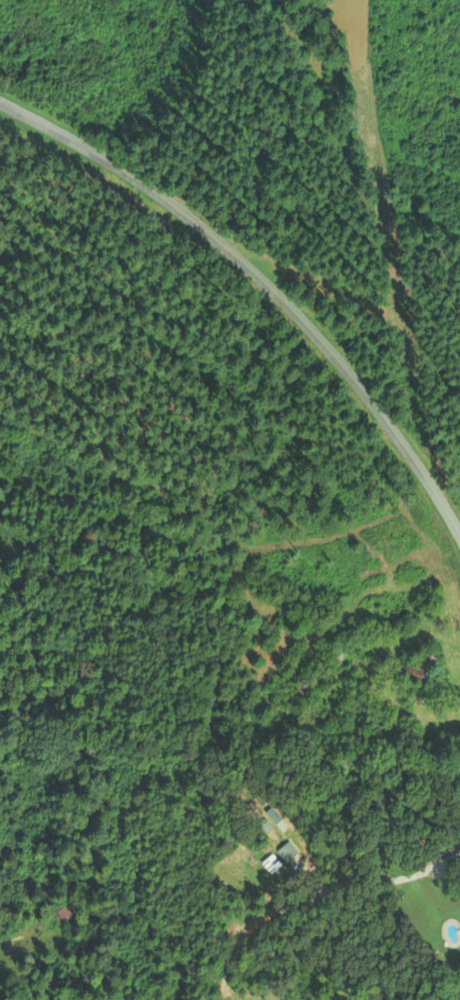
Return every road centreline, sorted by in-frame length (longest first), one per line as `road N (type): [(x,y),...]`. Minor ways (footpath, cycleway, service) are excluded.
road 1 (residential): [(459,535),(354,380),(278,296),(139,182),(0,102)]

